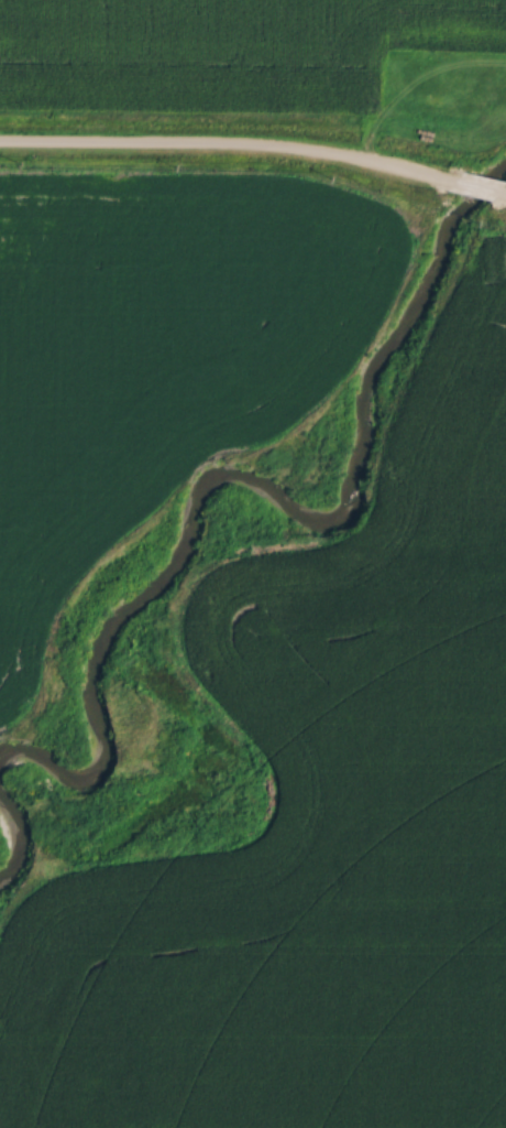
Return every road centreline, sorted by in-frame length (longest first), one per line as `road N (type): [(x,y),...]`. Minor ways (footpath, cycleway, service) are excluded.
road 1 (residential): [(457,194),(308,151),(0,146)]

